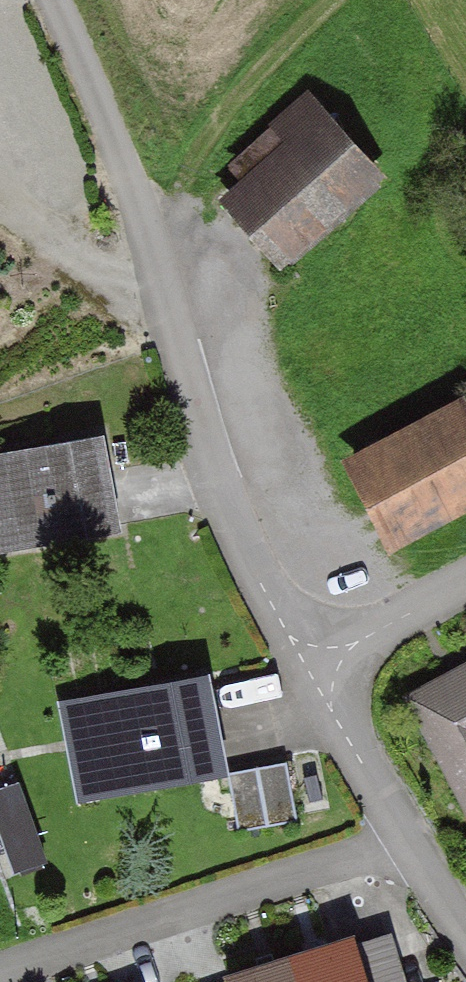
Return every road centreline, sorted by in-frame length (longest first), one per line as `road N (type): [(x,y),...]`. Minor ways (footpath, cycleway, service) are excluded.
road 1 (residential): [(0,969),(407,838)]
road 2 (track): [(53,0),(157,248),(175,343)]
road 3 (residential): [(175,343),(214,475),(262,588),(288,635),(324,660)]
road 4 (track): [(157,248),(277,74),(356,0)]
road 5 (residential): [(324,660),(332,713),(407,838)]
road 6 (residential): [(324,660),(465,585)]

